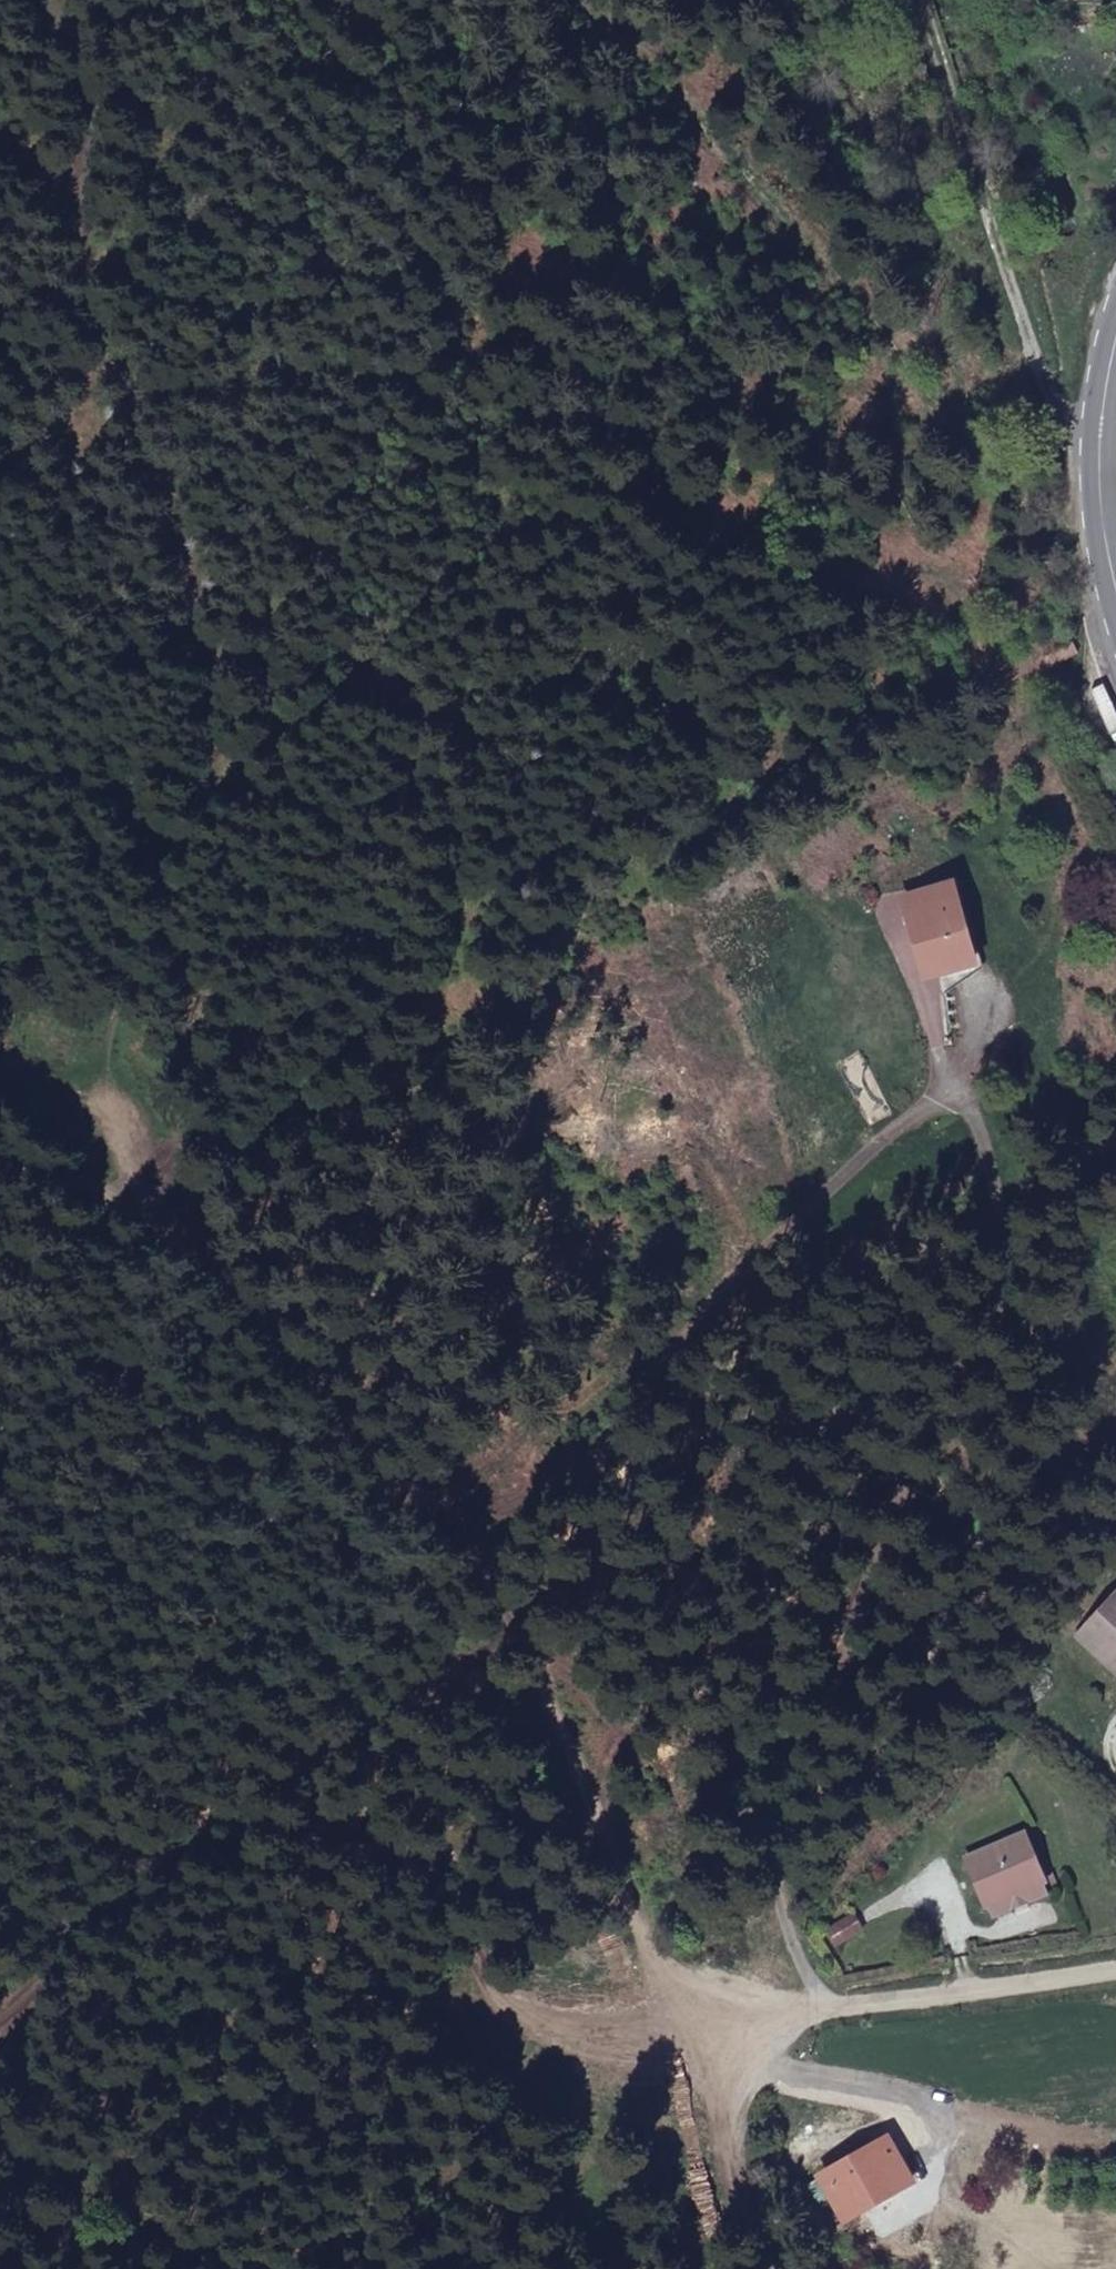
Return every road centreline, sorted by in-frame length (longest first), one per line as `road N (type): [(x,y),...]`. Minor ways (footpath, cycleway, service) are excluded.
road 1 (track): [(0,1170),(179,1228),(499,1600),(657,1938),(792,2017),(731,2113),(768,2268)]
road 2 (residential): [(1115,1964),(792,2017)]
road 3 (secondary): [(1115,360),(1107,507),(1115,562)]

